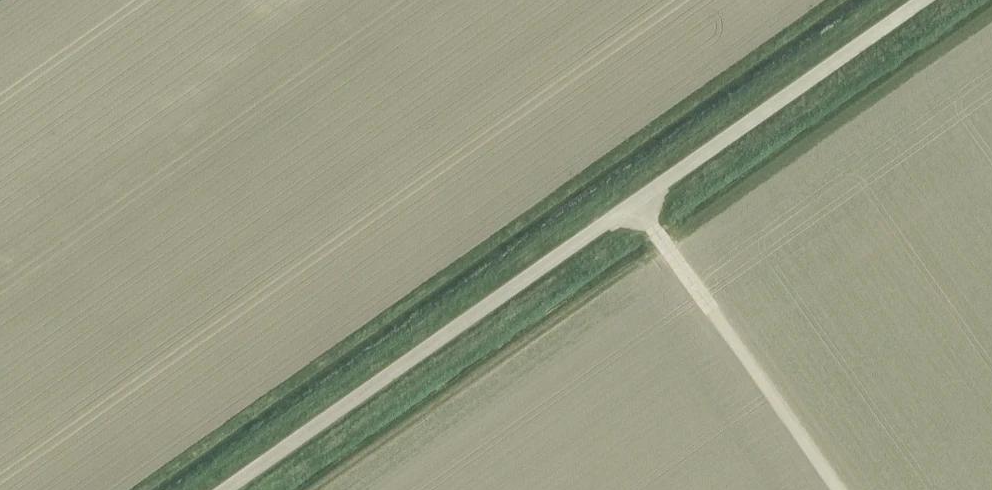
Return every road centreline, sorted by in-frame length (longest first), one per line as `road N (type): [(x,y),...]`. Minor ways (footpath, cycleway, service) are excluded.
road 1 (residential): [(221,489),(638,207),(915,0)]

